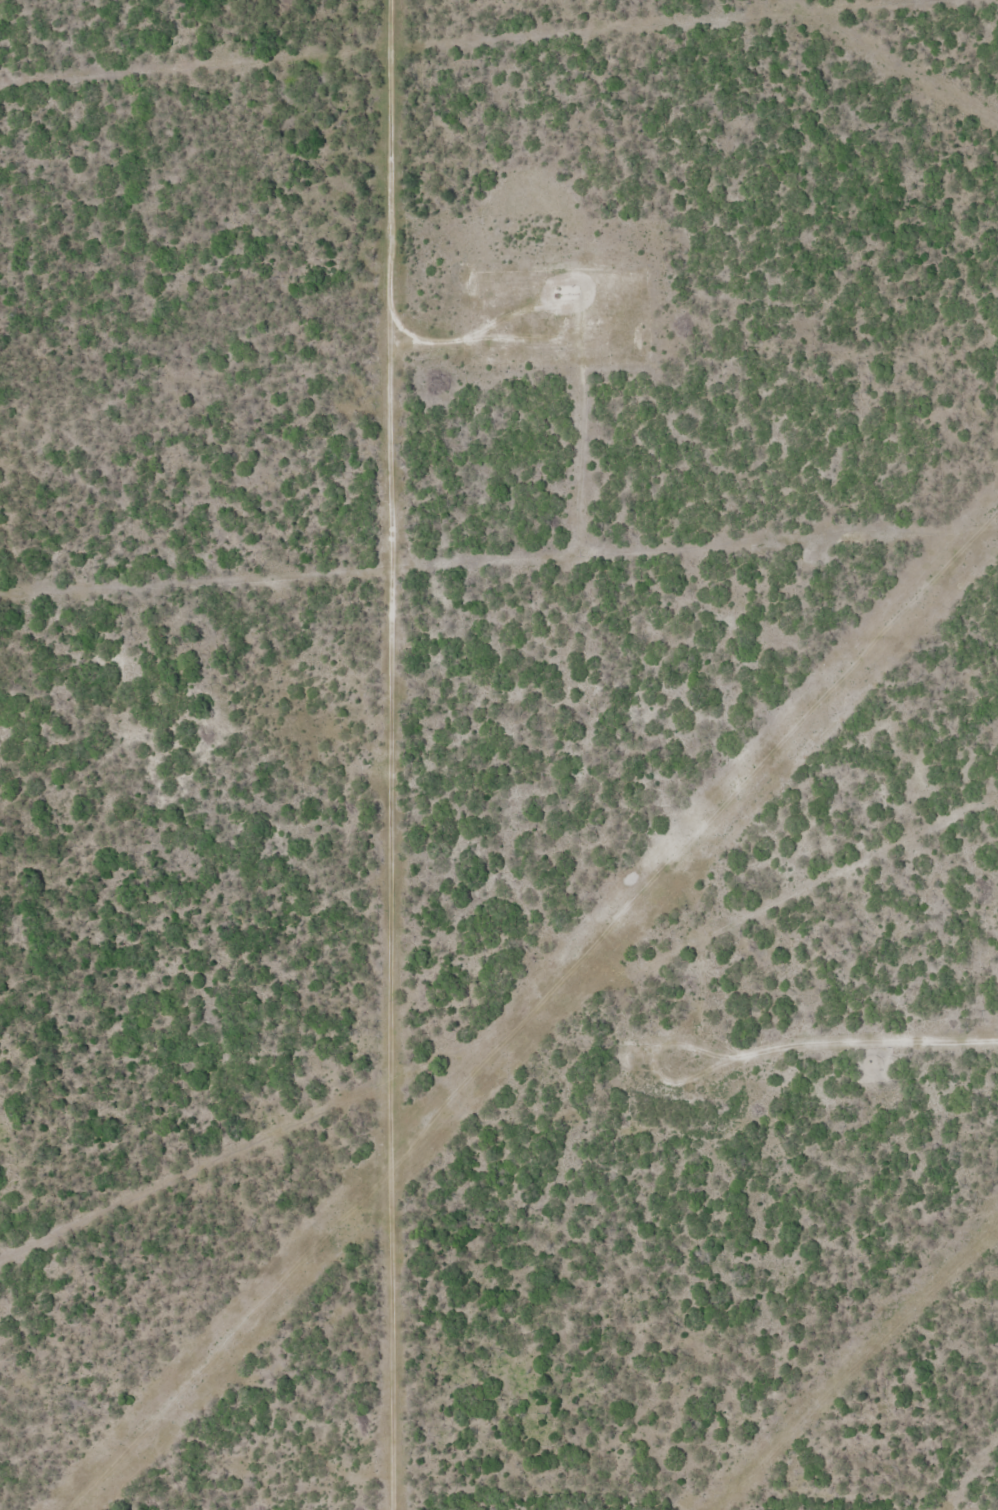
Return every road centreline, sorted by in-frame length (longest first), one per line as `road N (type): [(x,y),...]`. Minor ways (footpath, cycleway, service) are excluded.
road 1 (residential): [(388,1509),(383,0)]

